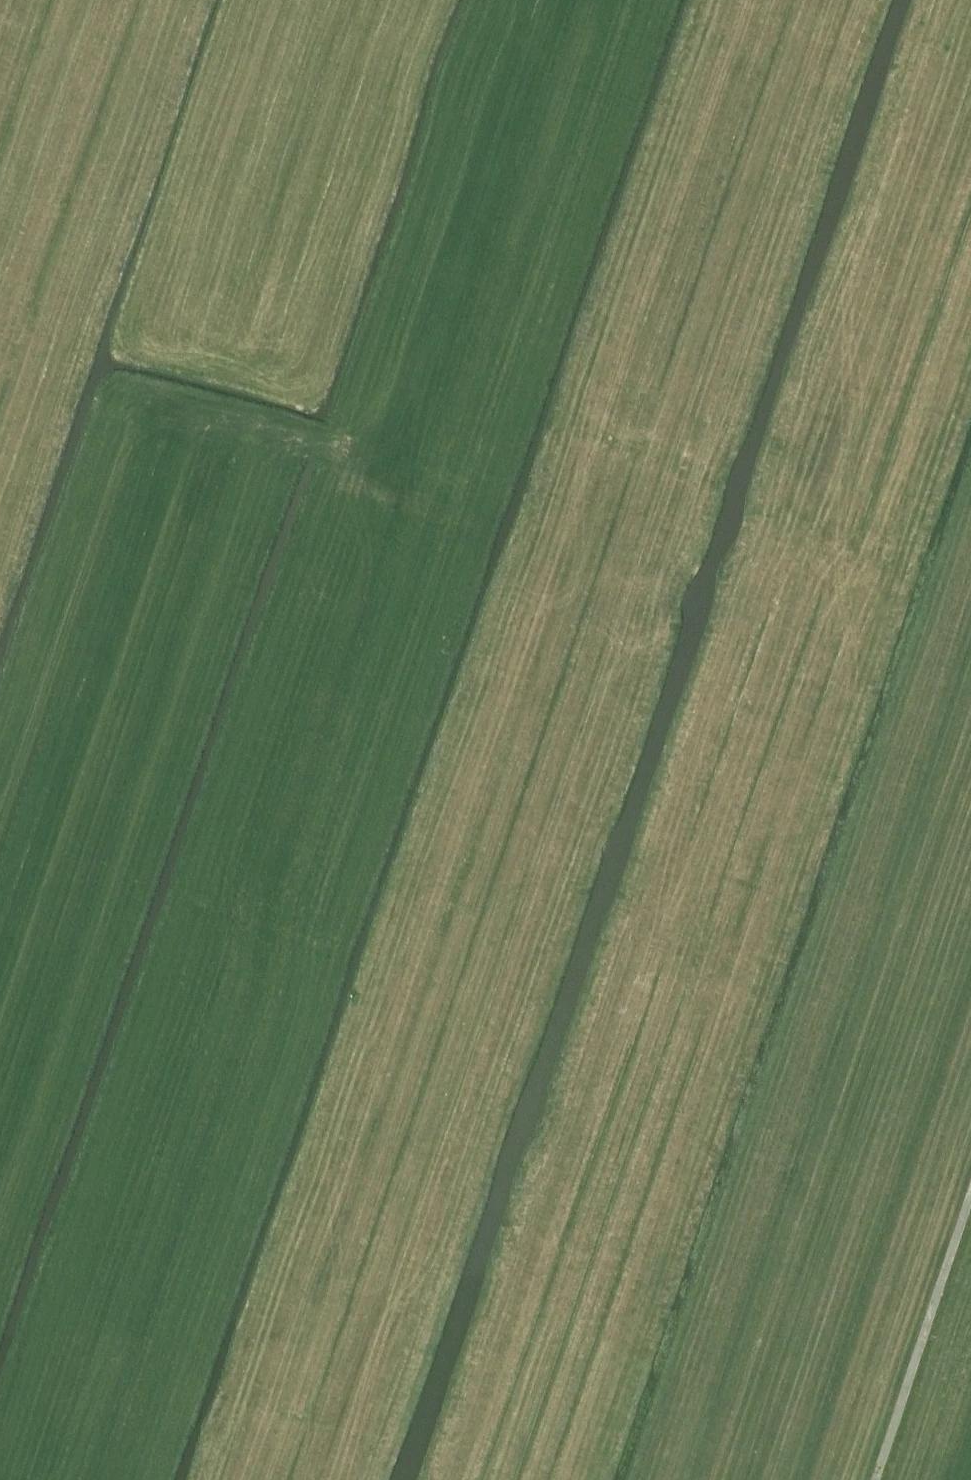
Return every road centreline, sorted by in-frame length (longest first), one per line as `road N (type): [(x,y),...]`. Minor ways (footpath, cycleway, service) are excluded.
road 1 (track): [(874,1479),(970,1192)]

